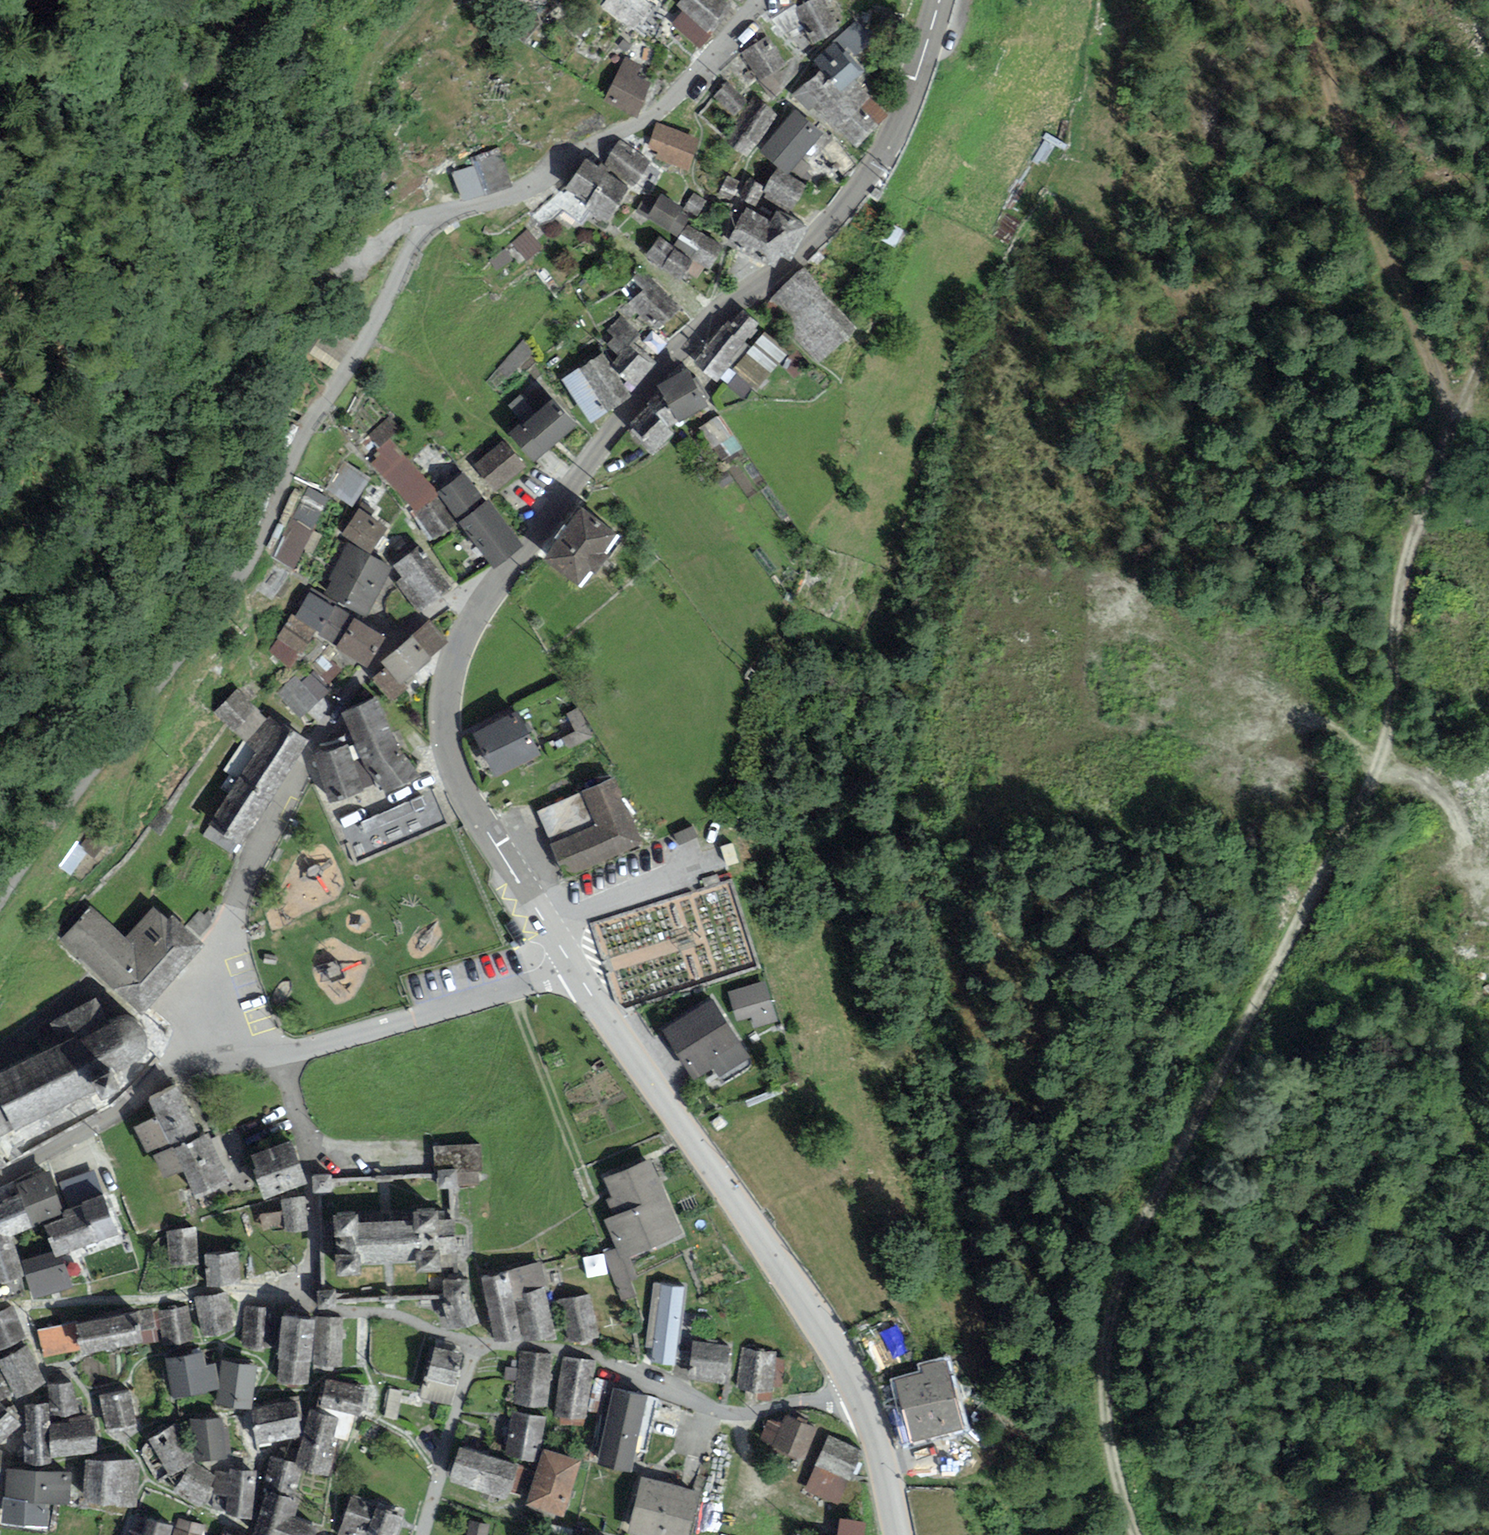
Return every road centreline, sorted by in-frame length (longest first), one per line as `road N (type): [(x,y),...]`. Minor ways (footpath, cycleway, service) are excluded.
road 1 (track): [(1130,1534),(1110,1457),(1106,1371),(1115,1307),(1150,1208),(1388,739),(1391,584),(1488,336)]
road 2 (residential): [(757,0),(658,111),(614,135),(567,148),(528,179),(453,206),(417,230),(366,338),(276,471),(240,553),(0,892)]
road 3 (tertiary): [(575,970),(456,773),(447,721),(457,661),(493,591),(622,417),(712,315),(808,249),(881,164),(939,0)]
road 4 (tertiary): [(855,1387),(796,1285),(575,970)]
road 5 (track): [(1377,758),(1416,777),(1468,836),(1465,1098),(1488,1162)]
road 6 (track): [(1458,420),(1398,293),(1307,0)]
road 7 (residential): [(855,1387),(837,1397),(740,1412),(701,1405),(617,1361),(476,1342)]
road 8 (track): [(1377,758),(1357,740),(1284,723),(1192,735),(1079,728),(1020,767)]
road 9 (track): [(428,223),(402,222),(366,258),(354,258),(347,245),(363,188),(374,75),(397,32),(435,0)]
road 10 (residential): [(209,1033),(211,992),(247,871),(312,742)]
road 11 (residential): [(575,970),(283,1052)]
road 12 (residential): [(307,1297),(217,1289),(28,1305)]
road 13 (unclassified): [(209,1033),(121,1113),(0,1178)]
road 14 (residential): [(283,1052),(309,1159),(307,1297)]
road 15 (residential): [(424,1534),(476,1342)]
road 16 (residential): [(476,1342),(393,1312),(315,1310),(307,1297)]
road 17 (tertiary): [(896,1534),(855,1387)]

